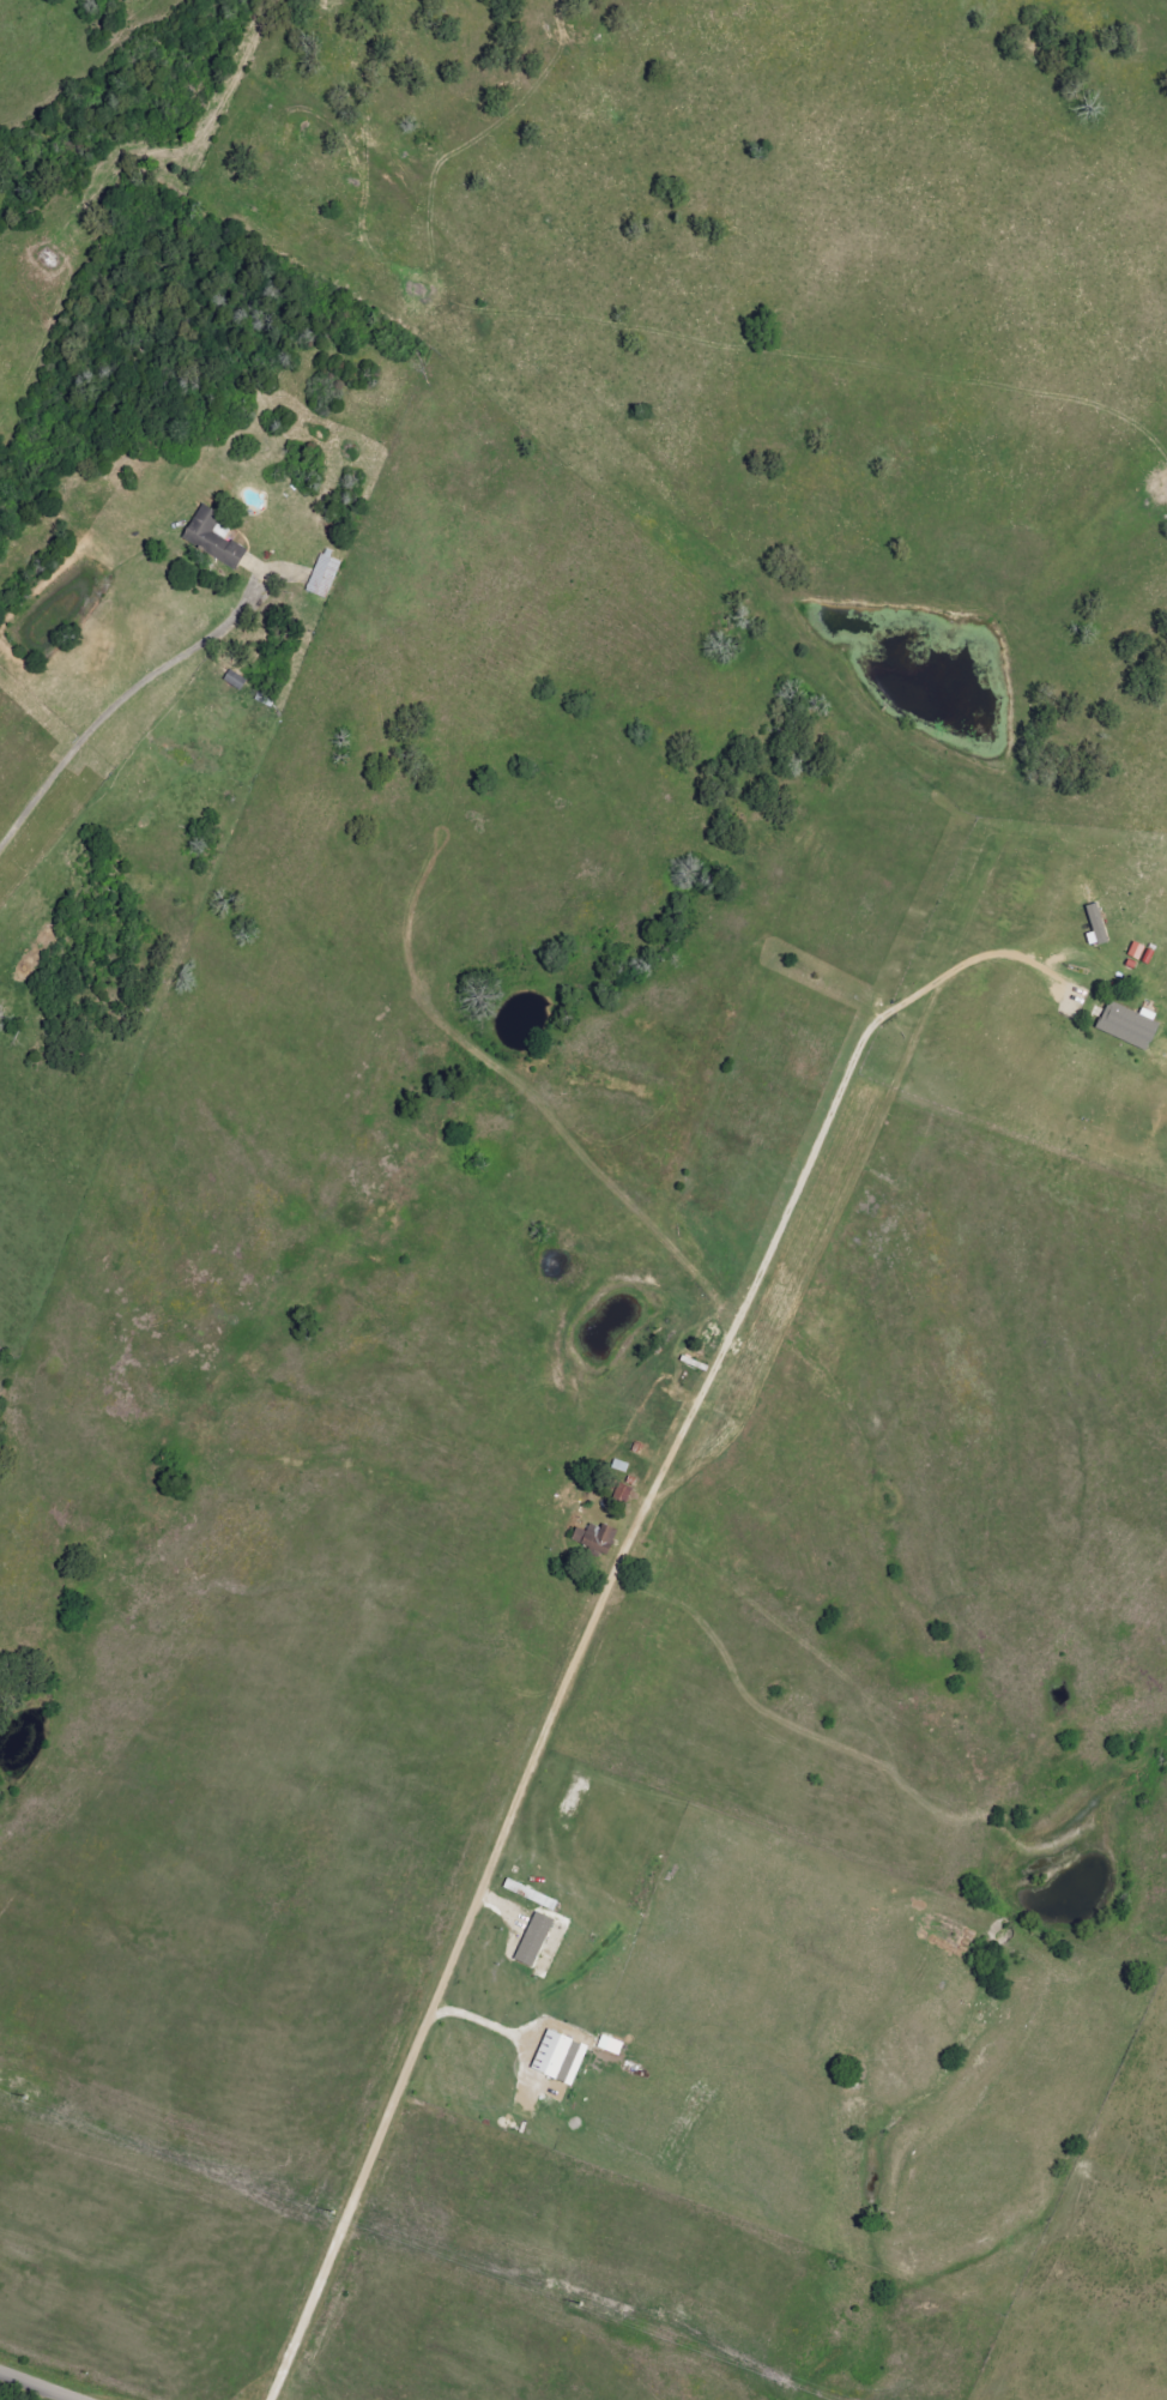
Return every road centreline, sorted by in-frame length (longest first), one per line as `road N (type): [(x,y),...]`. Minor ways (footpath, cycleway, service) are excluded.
road 1 (residential): [(0,849),(147,679),(222,634),(264,586)]

